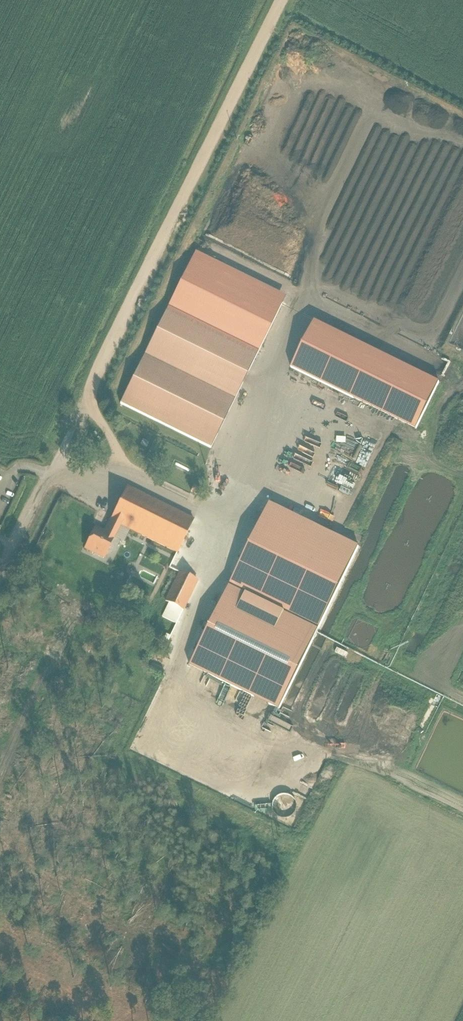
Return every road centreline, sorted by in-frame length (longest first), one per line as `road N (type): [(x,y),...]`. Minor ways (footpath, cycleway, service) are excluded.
road 1 (track): [(126,470),(91,401),(95,381),(282,0)]

